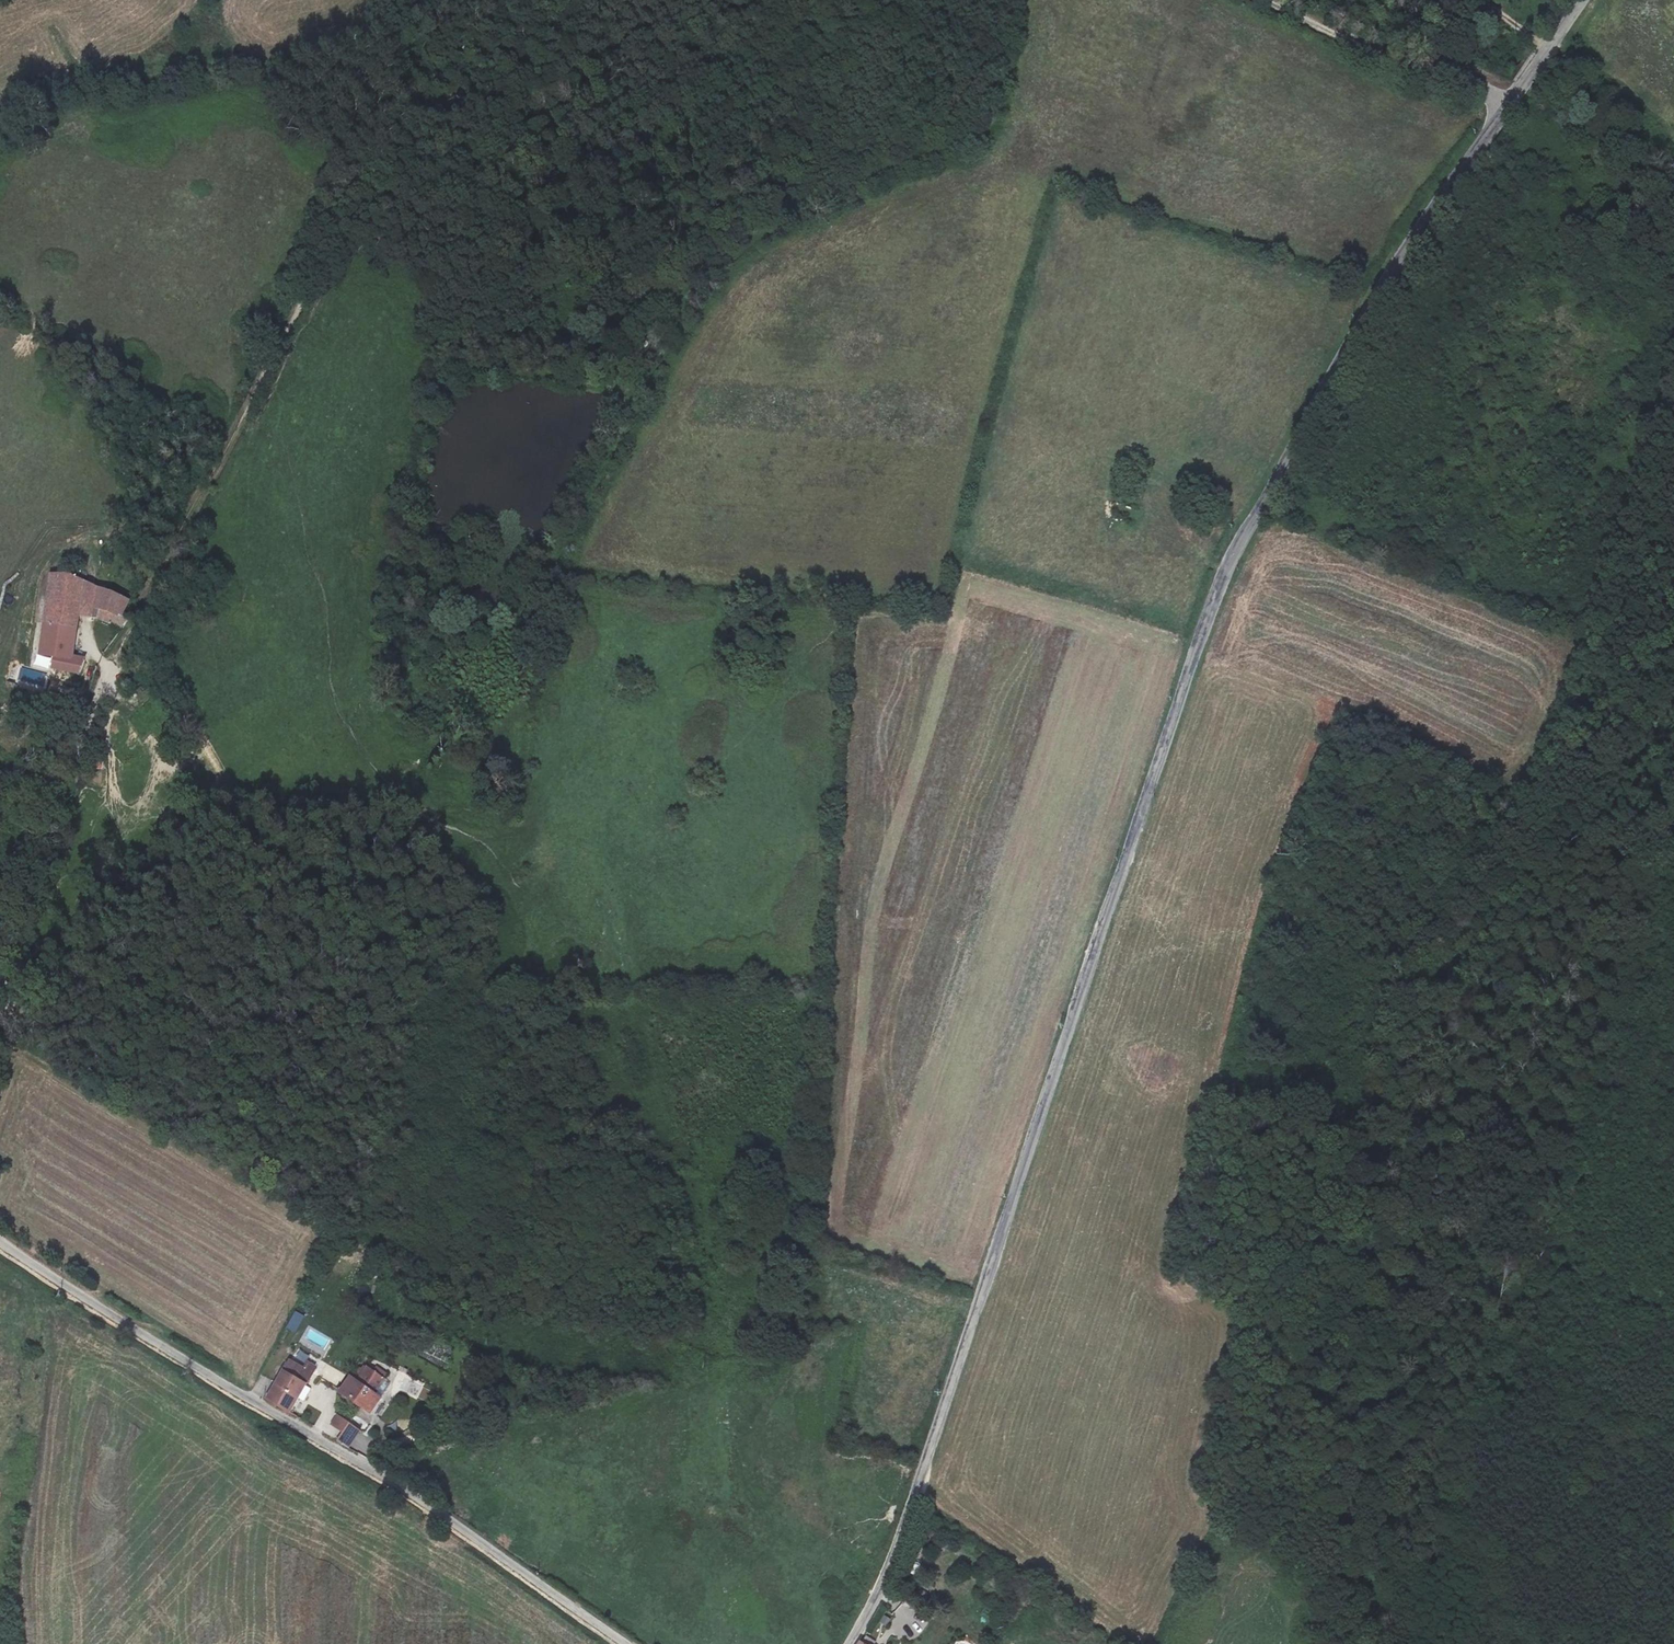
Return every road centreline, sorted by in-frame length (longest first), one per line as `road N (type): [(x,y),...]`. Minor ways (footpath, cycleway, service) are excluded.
road 1 (unclassified): [(847,1643),(877,1596),(1234,554),(1370,315),(1582,0)]
road 2 (track): [(468,0),(440,64),(340,222),(106,670),(0,1010)]
road 3 (unclassified): [(627,1643),(411,1493),(0,1243)]
road 4 (track): [(1011,0),(995,118),(983,138),(858,186),(706,277)]
road 5 (track): [(1506,105),(1474,77),(1382,56),(1262,0)]

